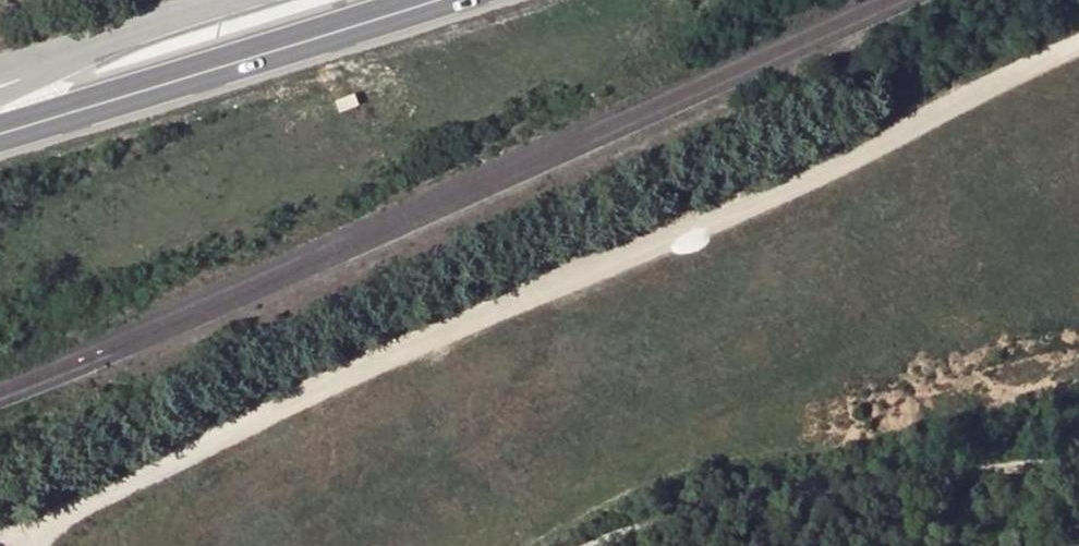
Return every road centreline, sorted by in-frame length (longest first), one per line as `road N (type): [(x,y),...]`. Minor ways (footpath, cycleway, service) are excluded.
road 1 (residential): [(1078,45),(72,514),(35,533),(30,545)]
road 2 (track): [(598,545),(638,526),(1078,465)]
road 3 (secondary): [(0,134),(428,0)]

